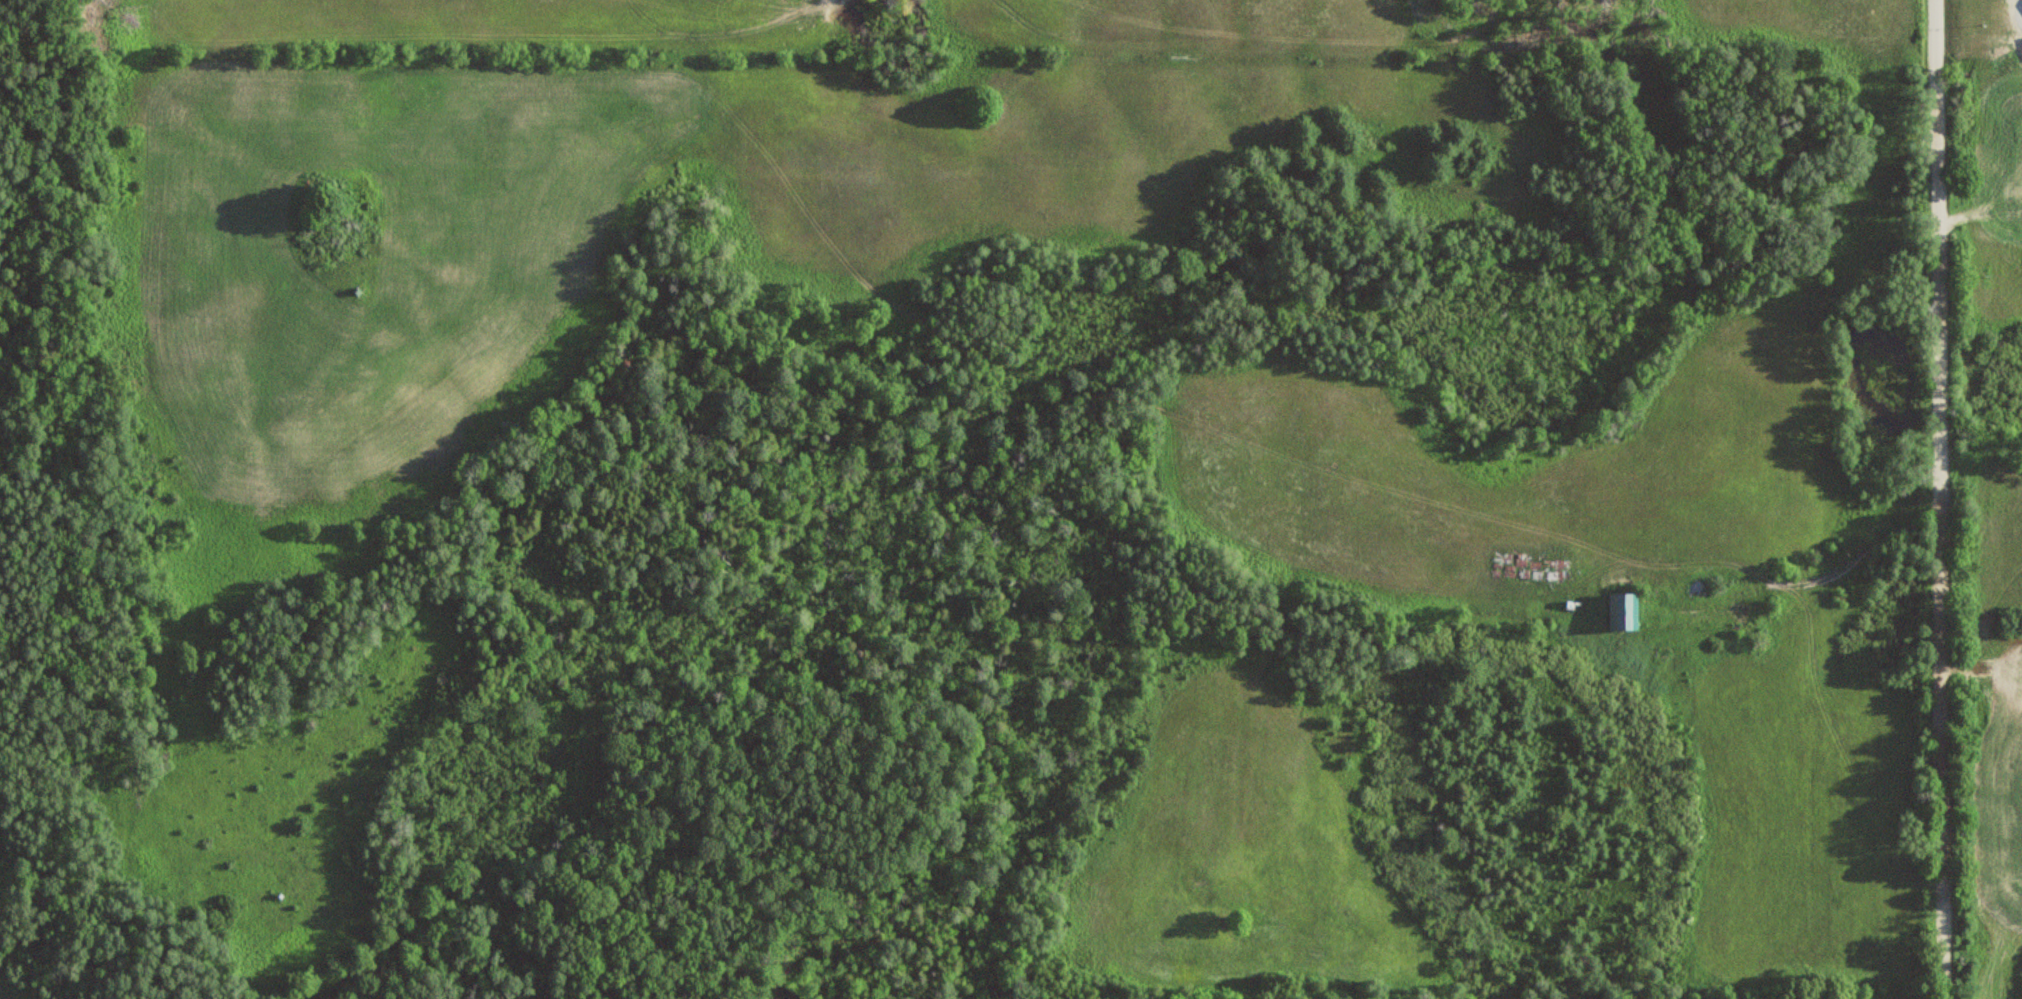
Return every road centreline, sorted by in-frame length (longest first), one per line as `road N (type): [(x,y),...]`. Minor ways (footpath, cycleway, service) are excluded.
road 1 (residential): [(1941,998),(1931,0)]

